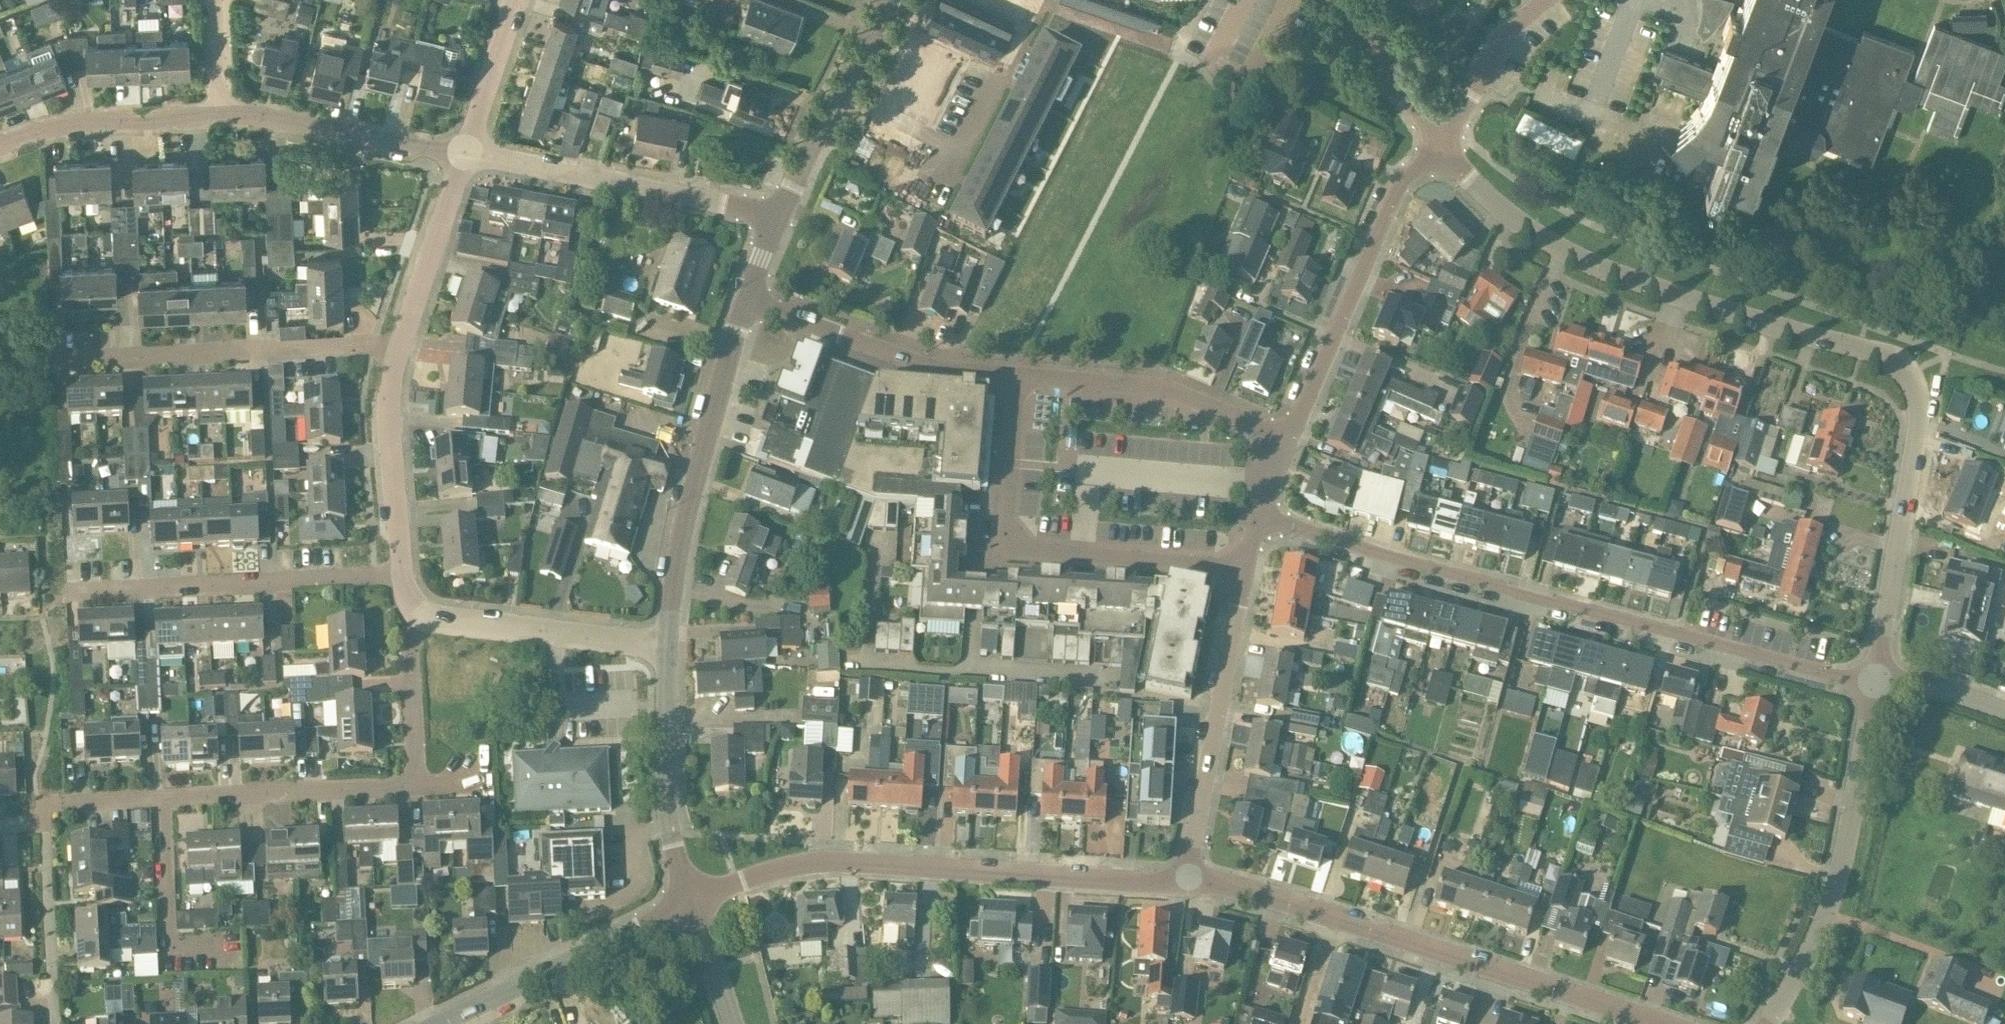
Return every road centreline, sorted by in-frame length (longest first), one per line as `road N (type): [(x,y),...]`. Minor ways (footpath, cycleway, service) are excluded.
road 1 (residential): [(1877,681),(1922,410),(1900,374),(1582,264),(1538,237),(1440,145)]
road 2 (residential): [(1258,517),(1877,681)]
road 3 (residential): [(691,902),(817,862),(1189,879)]
road 4 (residential): [(1189,879),(1335,916),(1645,1023)]
road 5 (residential): [(1245,570),(1011,543),(1006,520),(1017,374)]
road 6 (residential): [(1762,1023),(1813,944),(1838,884),(1877,681)]
road 7 (tertiary): [(667,644),(689,502),(748,299)]
road 8 (residential): [(401,348),(65,364)]
road 9 (residential): [(1290,440),(1394,196),(1440,145)]
road 10 (residential): [(83,810),(416,789)]
road 11 (residential): [(81,595),(401,578)]
road 12 (residential): [(778,217),(464,154)]
road 13 (residential): [(1189,879),(1245,570)]
road 14 (residential): [(1290,440),(1157,388),(1017,374)]
road 15 (residential): [(436,1023),(691,902)]
road 16 (residential): [(1017,374),(931,366),(748,299)]
road 17 (tertiary): [(691,902),(670,810),(667,644)]
road 18 (residential): [(464,154),(222,118)]
road 19 (tertiary): [(778,217),(890,0)]
road 20 (residential): [(667,644),(425,614)]
road 21 (residential): [(401,578),(394,386),(401,348)]
road 22 (residential): [(222,118),(138,114),(0,147)]
road 23 (residential): [(401,348),(464,154)]
road 24 (residential): [(1440,145),(1524,16),(1547,0)]
road 25 (residential): [(416,789),(411,640),(425,614)]
road 26 (residential): [(1440,145),(1349,0)]
road 27 (residential): [(464,154),(515,0)]
road 28 (residential): [(2004,713),(1877,681)]
road 29 (tertiary): [(732,1023),(691,902)]

